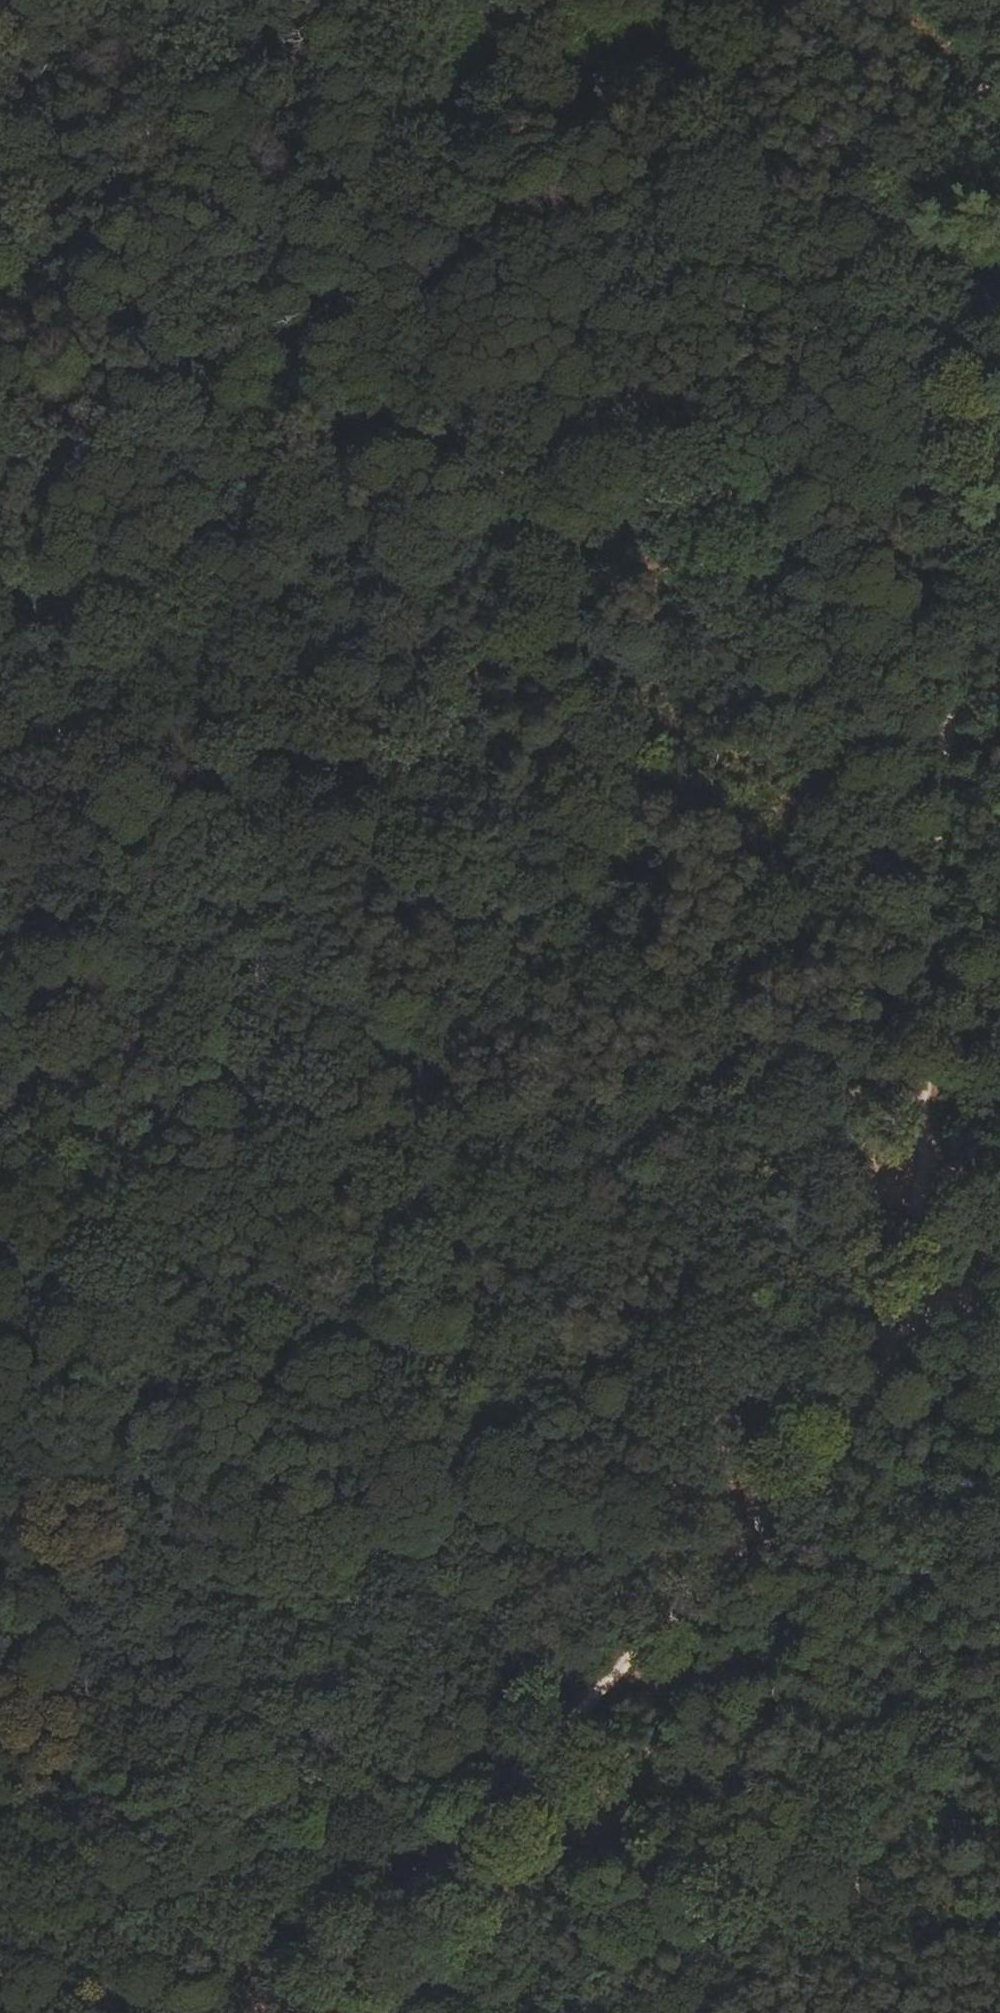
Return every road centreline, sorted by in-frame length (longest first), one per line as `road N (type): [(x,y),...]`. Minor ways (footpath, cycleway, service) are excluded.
road 1 (track): [(388,1193),(421,936),(447,866),(561,716),(706,549),(816,320),(978,155),(996,0)]
road 2 (track): [(388,1193),(585,1327),(872,1334),(999,1325)]

